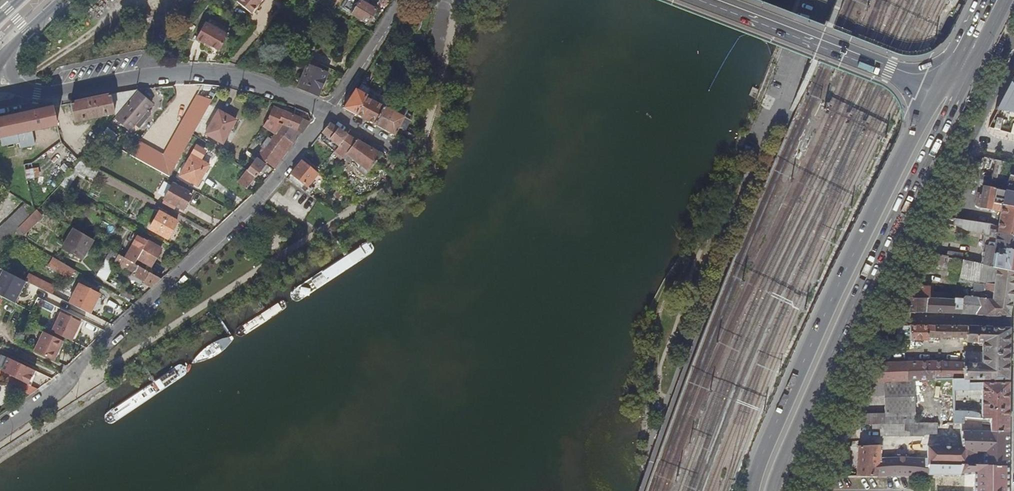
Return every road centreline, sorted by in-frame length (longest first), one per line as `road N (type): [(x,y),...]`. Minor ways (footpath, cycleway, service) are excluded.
road 1 (tertiary): [(328,114),(250,207),(52,401),(0,432)]
road 2 (primary): [(936,90),(860,235),(752,490)]
road 3 (primary): [(768,490),(819,365),(957,98)]
road 4 (tertiary): [(0,81),(37,94),(139,76),(220,74),(328,114)]
road 5 (secondary): [(704,0),(936,90)]
road 6 (residential): [(875,317),(969,135)]
road 7 (residential): [(803,490),(875,317)]
road 8 (unclassified): [(880,0),(1009,53)]
road 9 (tertiary): [(404,0),(328,114)]
road 10 (residential): [(875,317),(999,322)]

